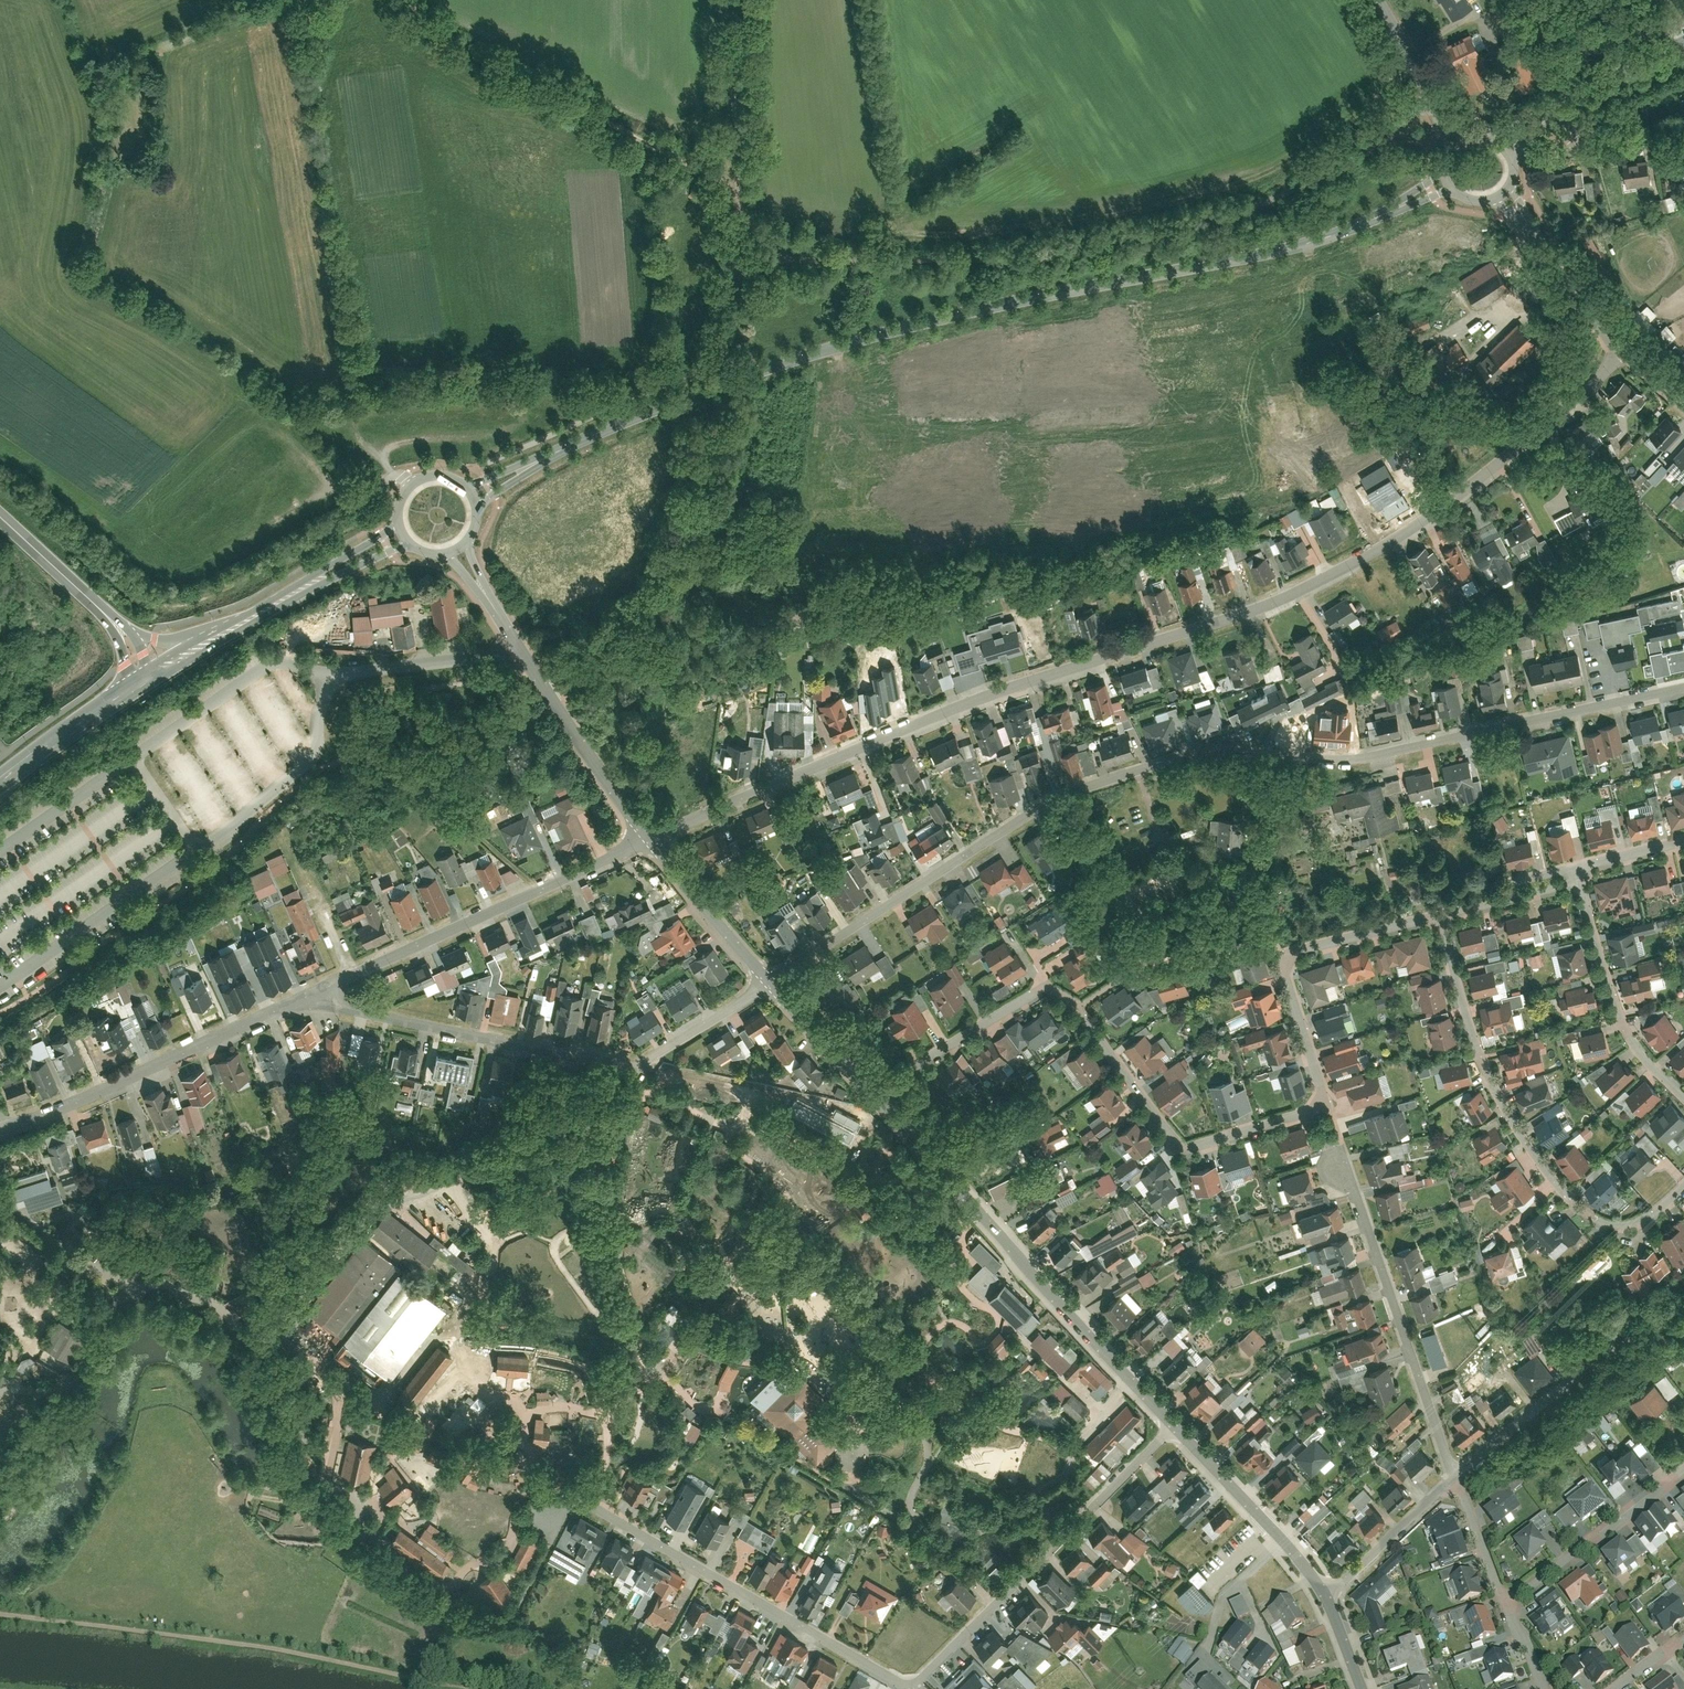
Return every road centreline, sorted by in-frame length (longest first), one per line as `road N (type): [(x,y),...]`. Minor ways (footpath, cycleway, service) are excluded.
road 1 (residential): [(649,842),(961,705),(1240,617),(1356,564),(1438,518),(1534,444),(1628,352)]
road 2 (tertiary): [(473,496),(567,448),(778,365),(932,320),(1281,250),(1390,211),(1447,177)]
road 3 (residential): [(1683,686),(1377,756),(1215,748),(1144,767),(1033,810),(770,981)]
road 4 (residential): [(1176,1426),(911,1688),(576,1497),(551,1519)]
road 5 (track): [(742,293),(890,289),(1294,190),(1364,156),(1435,103)]
road 6 (residential): [(873,1094),(1041,990),(1067,996),(1180,1153),(1326,1105),(1281,955)]
road 7 (residential): [(770,981),(632,1068),(302,999)]
road 8 (track): [(412,486),(404,477),(384,478),(349,523),(313,545),(219,593),(171,604),(127,588),(0,485)]
road 9 (residential): [(1683,1192),(1634,1226),(1604,1227),(1562,1202),(1483,1070),(1438,917)]
road 10 (residential): [(873,1094),(1176,1426)]
road 11 (residential): [(649,842),(302,999)]
road 12 (track): [(420,0),(542,82),(735,182)]
road 13 (residential): [(457,551),(649,842)]
road 14 (residential): [(1338,1158),(1453,1478)]
road 15 (residential): [(302,999),(83,1099),(0,1125)]
road 16 (track): [(742,293),(731,0)]
road 17 (tertiary): [(152,669),(402,534)]
road 18 (residential): [(1683,1319),(1618,1346),(1453,1478)]
road 19 (residential): [(1683,1099),(1622,1025),(1581,882)]
road 20 (residential): [(1176,1426),(1329,1596)]
road 21 (residential): [(1504,1609),(1683,1474)]
road 22 (primary): [(0,515),(118,622),(152,669)]
road 23 (residential): [(1628,352),(1504,193)]
road 24 (tertiary): [(0,778),(152,669)]
road 25 (residential): [(649,842),(770,981)]
road 26 (track): [(649,842),(680,663)]
road 27 (track): [(609,1222),(561,1234),(555,1253),(597,1314),(613,1319),(632,1310)]
road 28 (residential): [(1453,1478),(1329,1596)]
road 29 (residential): [(1438,917),(1281,955)]
road 30 (unclassified): [(1385,0),(1456,142)]
road 31 (residential): [(770,981),(873,1094)]
road 32 (tertiary): [(1550,121),(1683,47)]
road 33 (residential): [(1550,121),(1580,156),(1683,138)]
road 34 (residential): [(1453,1478),(1504,1609)]
road 35 (tertiary): [(473,496),(451,478),(424,479),(400,504),(402,534)]

